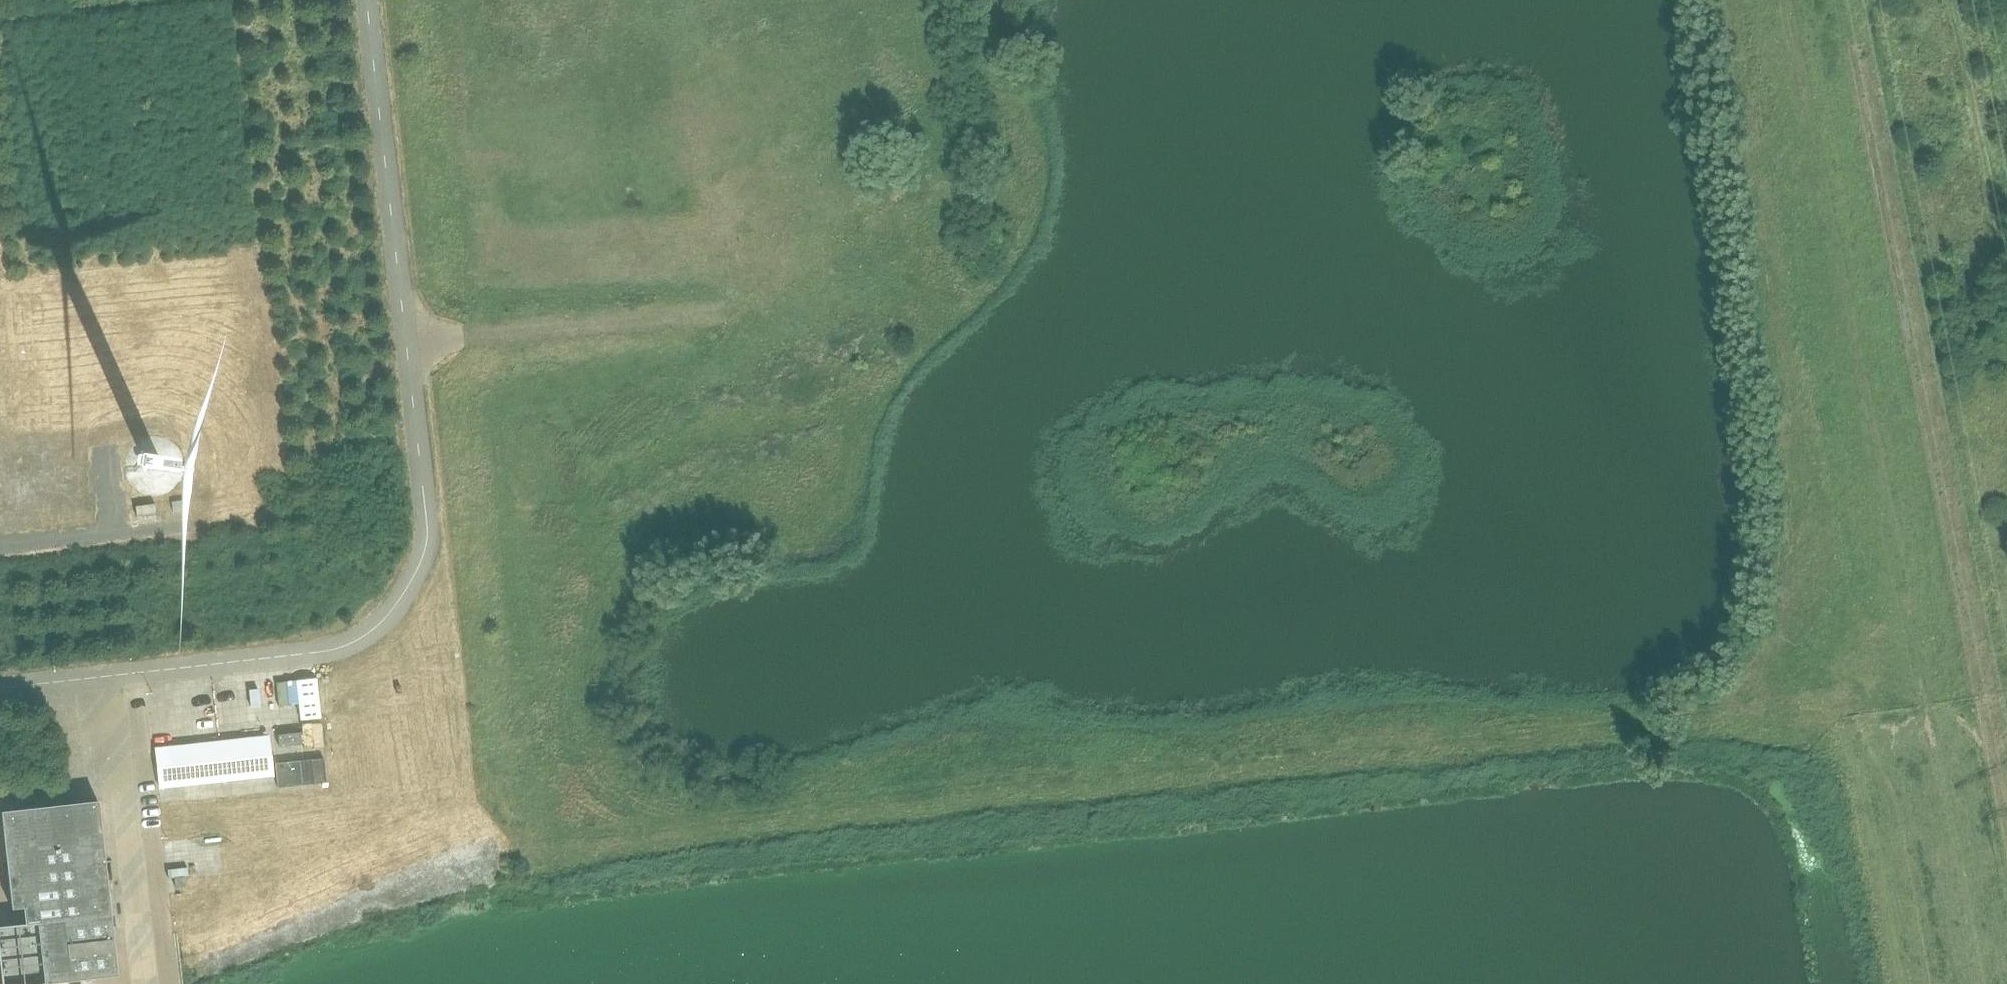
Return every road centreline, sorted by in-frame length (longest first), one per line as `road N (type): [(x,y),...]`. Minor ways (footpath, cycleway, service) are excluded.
road 1 (track): [(2006,241),(1949,0)]

